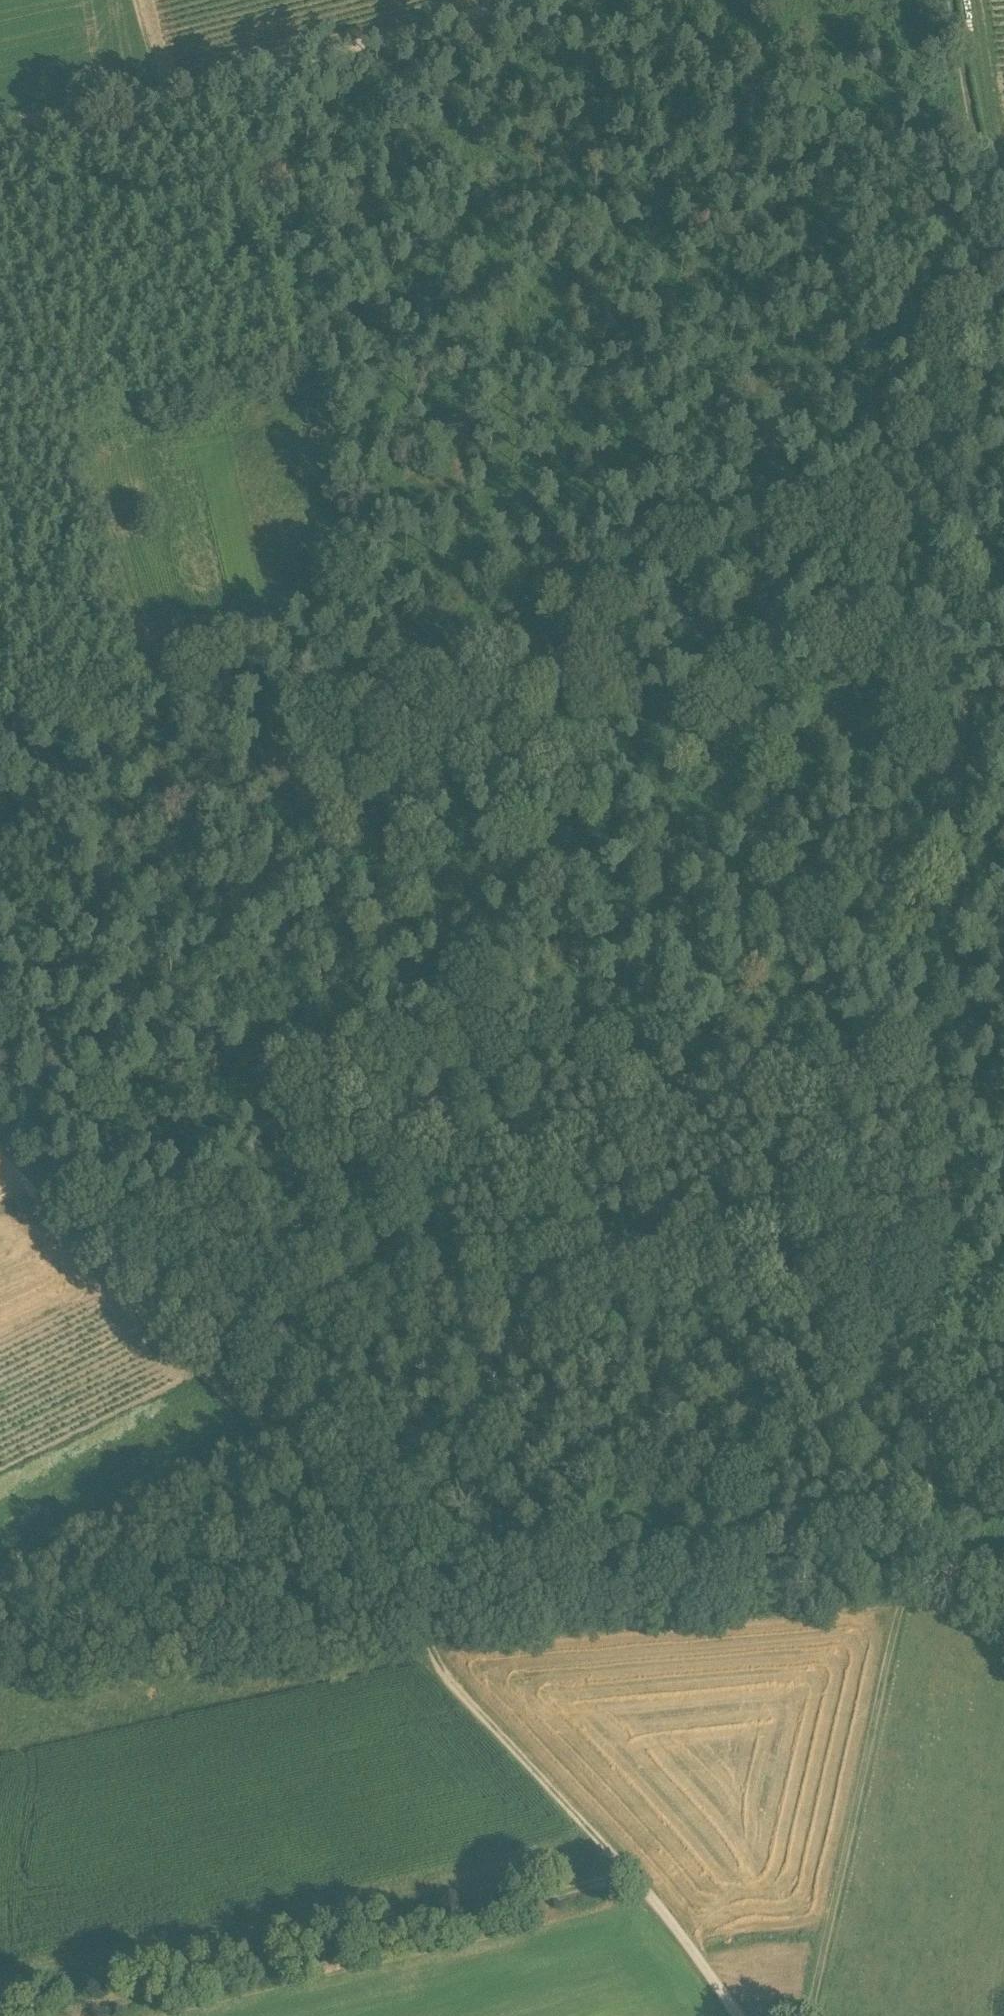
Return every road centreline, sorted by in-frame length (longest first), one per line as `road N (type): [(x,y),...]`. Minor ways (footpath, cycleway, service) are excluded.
road 1 (track): [(948,0),(986,209),(953,1036),(949,1373),(923,1536)]
road 2 (track): [(379,1595),(264,1434),(0,1152)]
road 3 (track): [(0,135),(564,0)]
road 4 (track): [(747,2015),(379,1595)]
road 5 (track): [(631,1882),(92,2015)]
road 6 (track): [(923,1536),(823,2015)]

